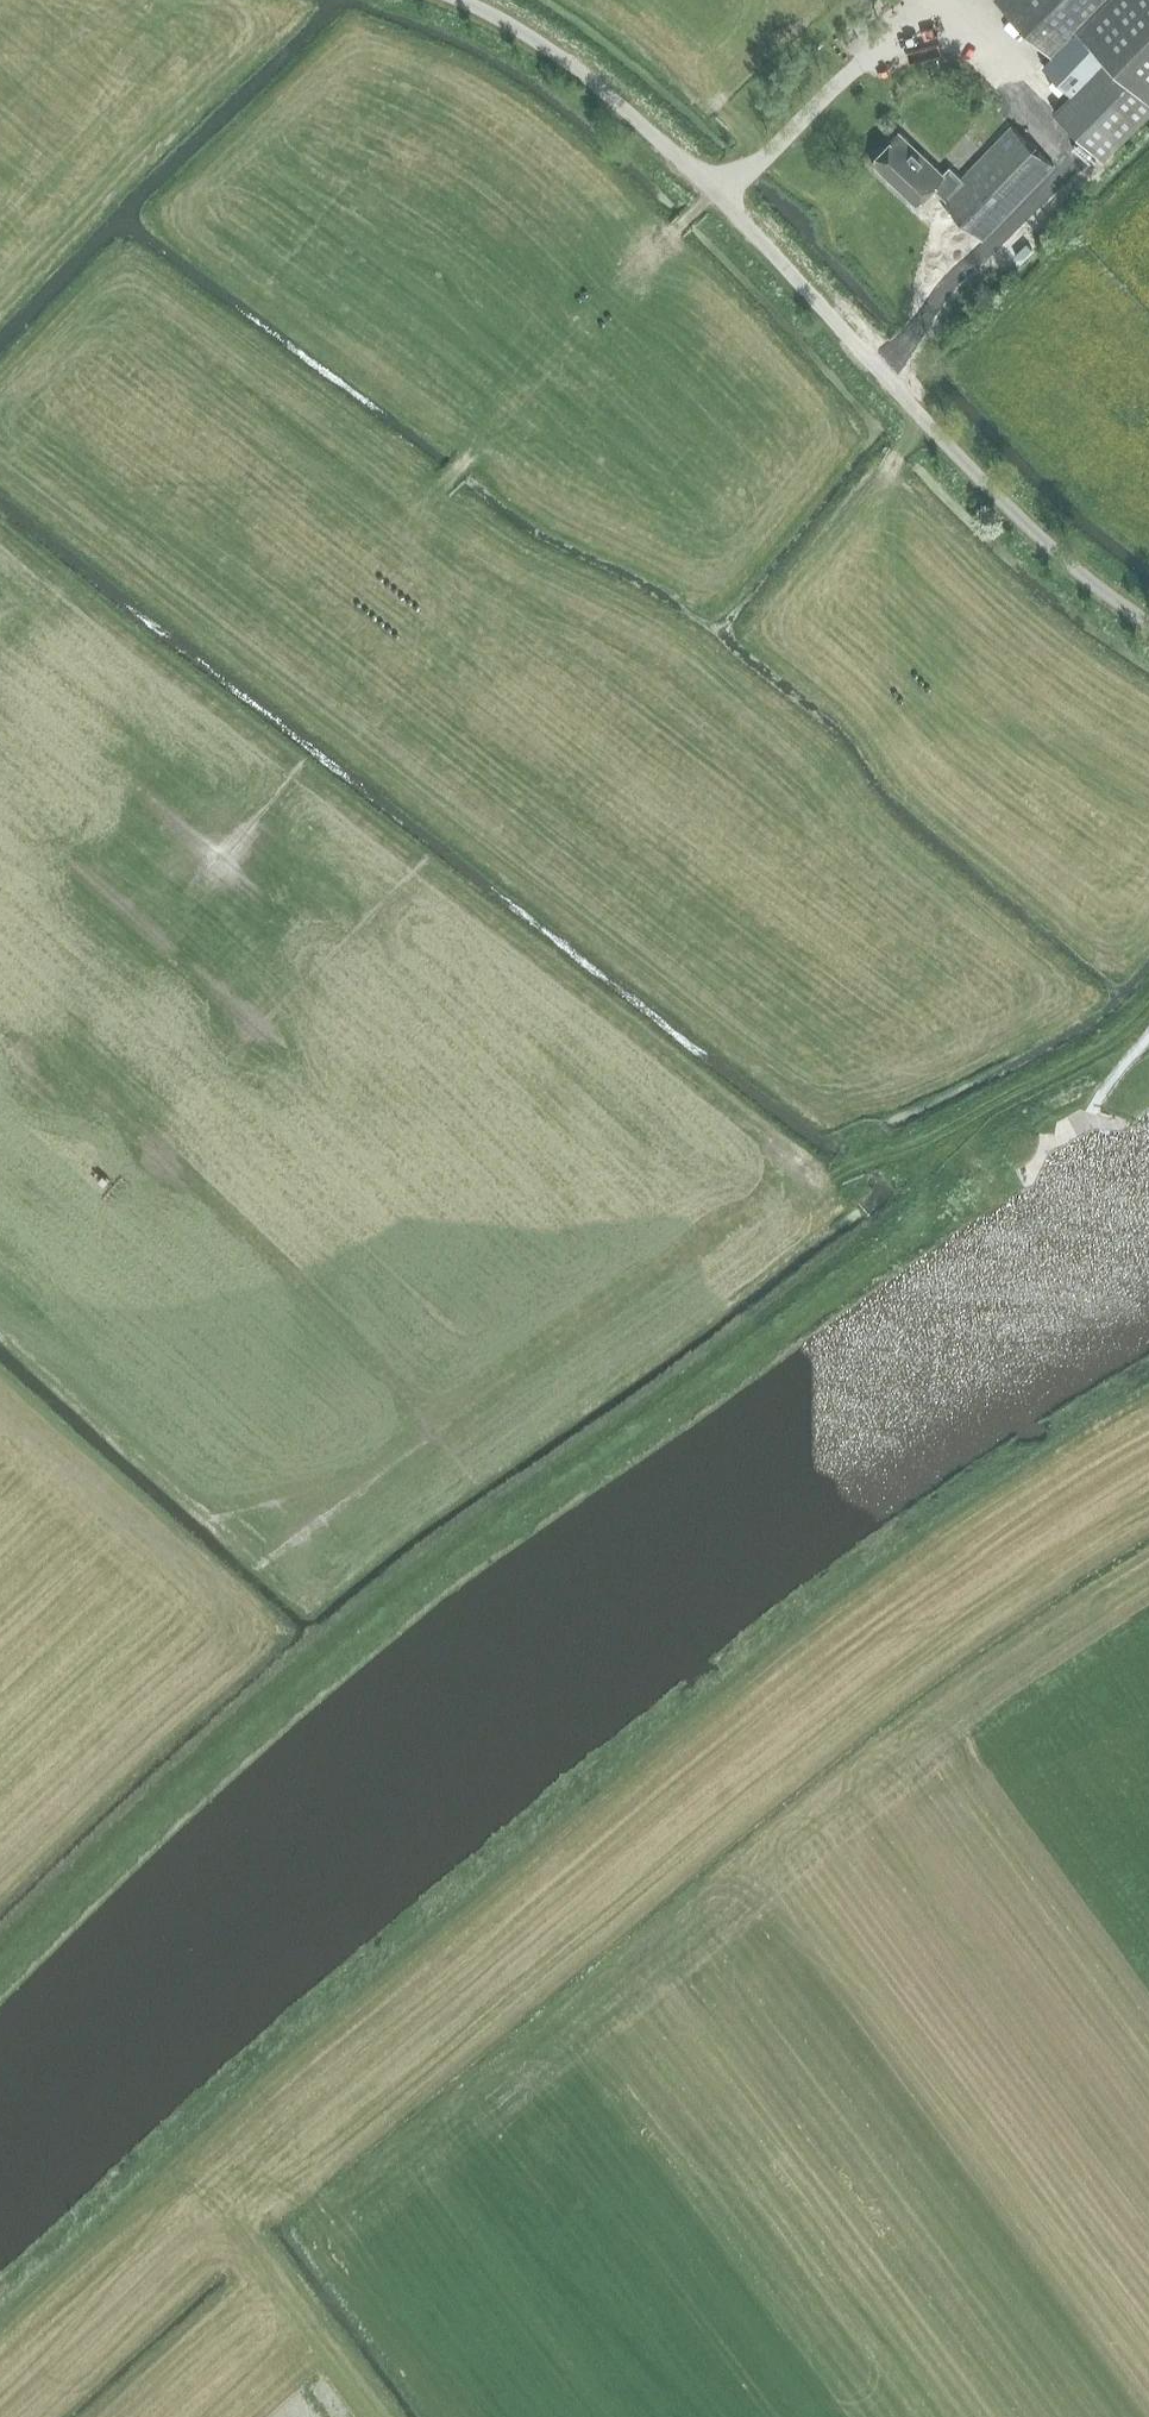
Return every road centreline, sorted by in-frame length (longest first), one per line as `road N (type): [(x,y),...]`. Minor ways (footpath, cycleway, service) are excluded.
road 1 (unclassified): [(1148,623),(1007,506),(623,105),(497,19),(455,0)]

